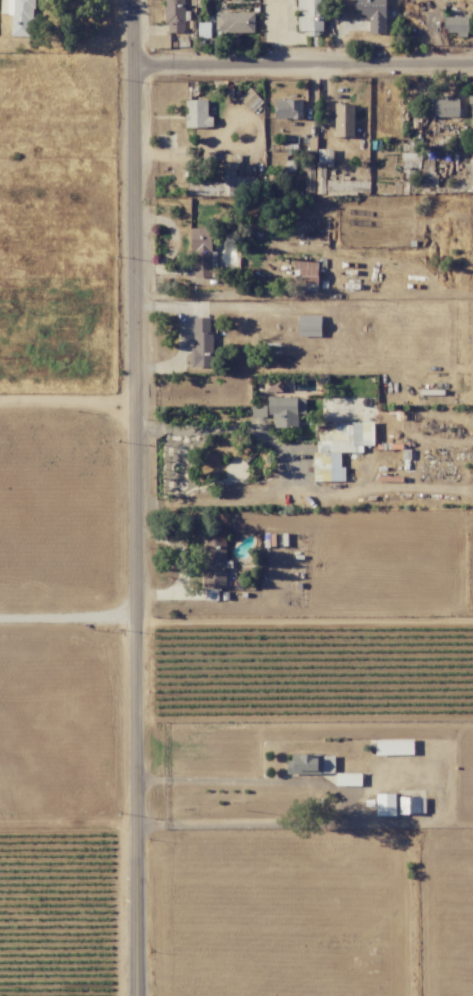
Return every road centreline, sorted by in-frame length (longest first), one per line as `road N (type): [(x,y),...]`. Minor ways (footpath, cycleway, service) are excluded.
road 1 (residential): [(138,995),(135,0)]
road 2 (residential): [(472,60),(136,62)]

